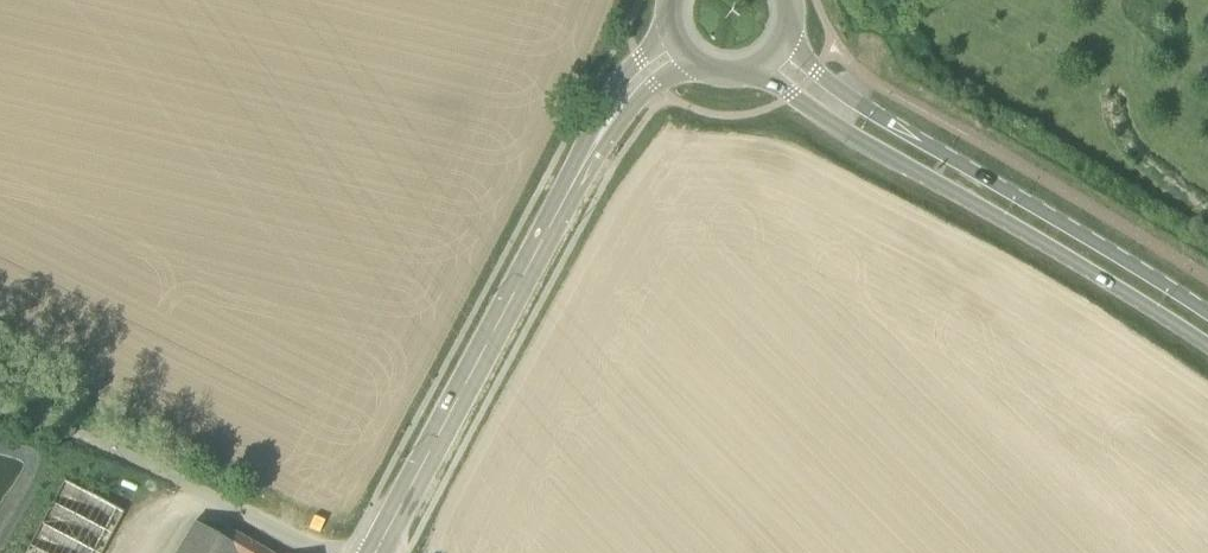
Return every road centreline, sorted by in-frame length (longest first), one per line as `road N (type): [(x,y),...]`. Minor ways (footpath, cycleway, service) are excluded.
road 1 (secondary): [(377,552),(607,121),(638,79),(676,48)]
road 2 (secondary): [(766,73),(862,142),(1207,349)]
road 3 (secondary): [(1207,313),(869,110),(789,50)]
road 4 (track): [(0,404),(185,482)]
road 5 (unclassified): [(185,482),(319,552)]

